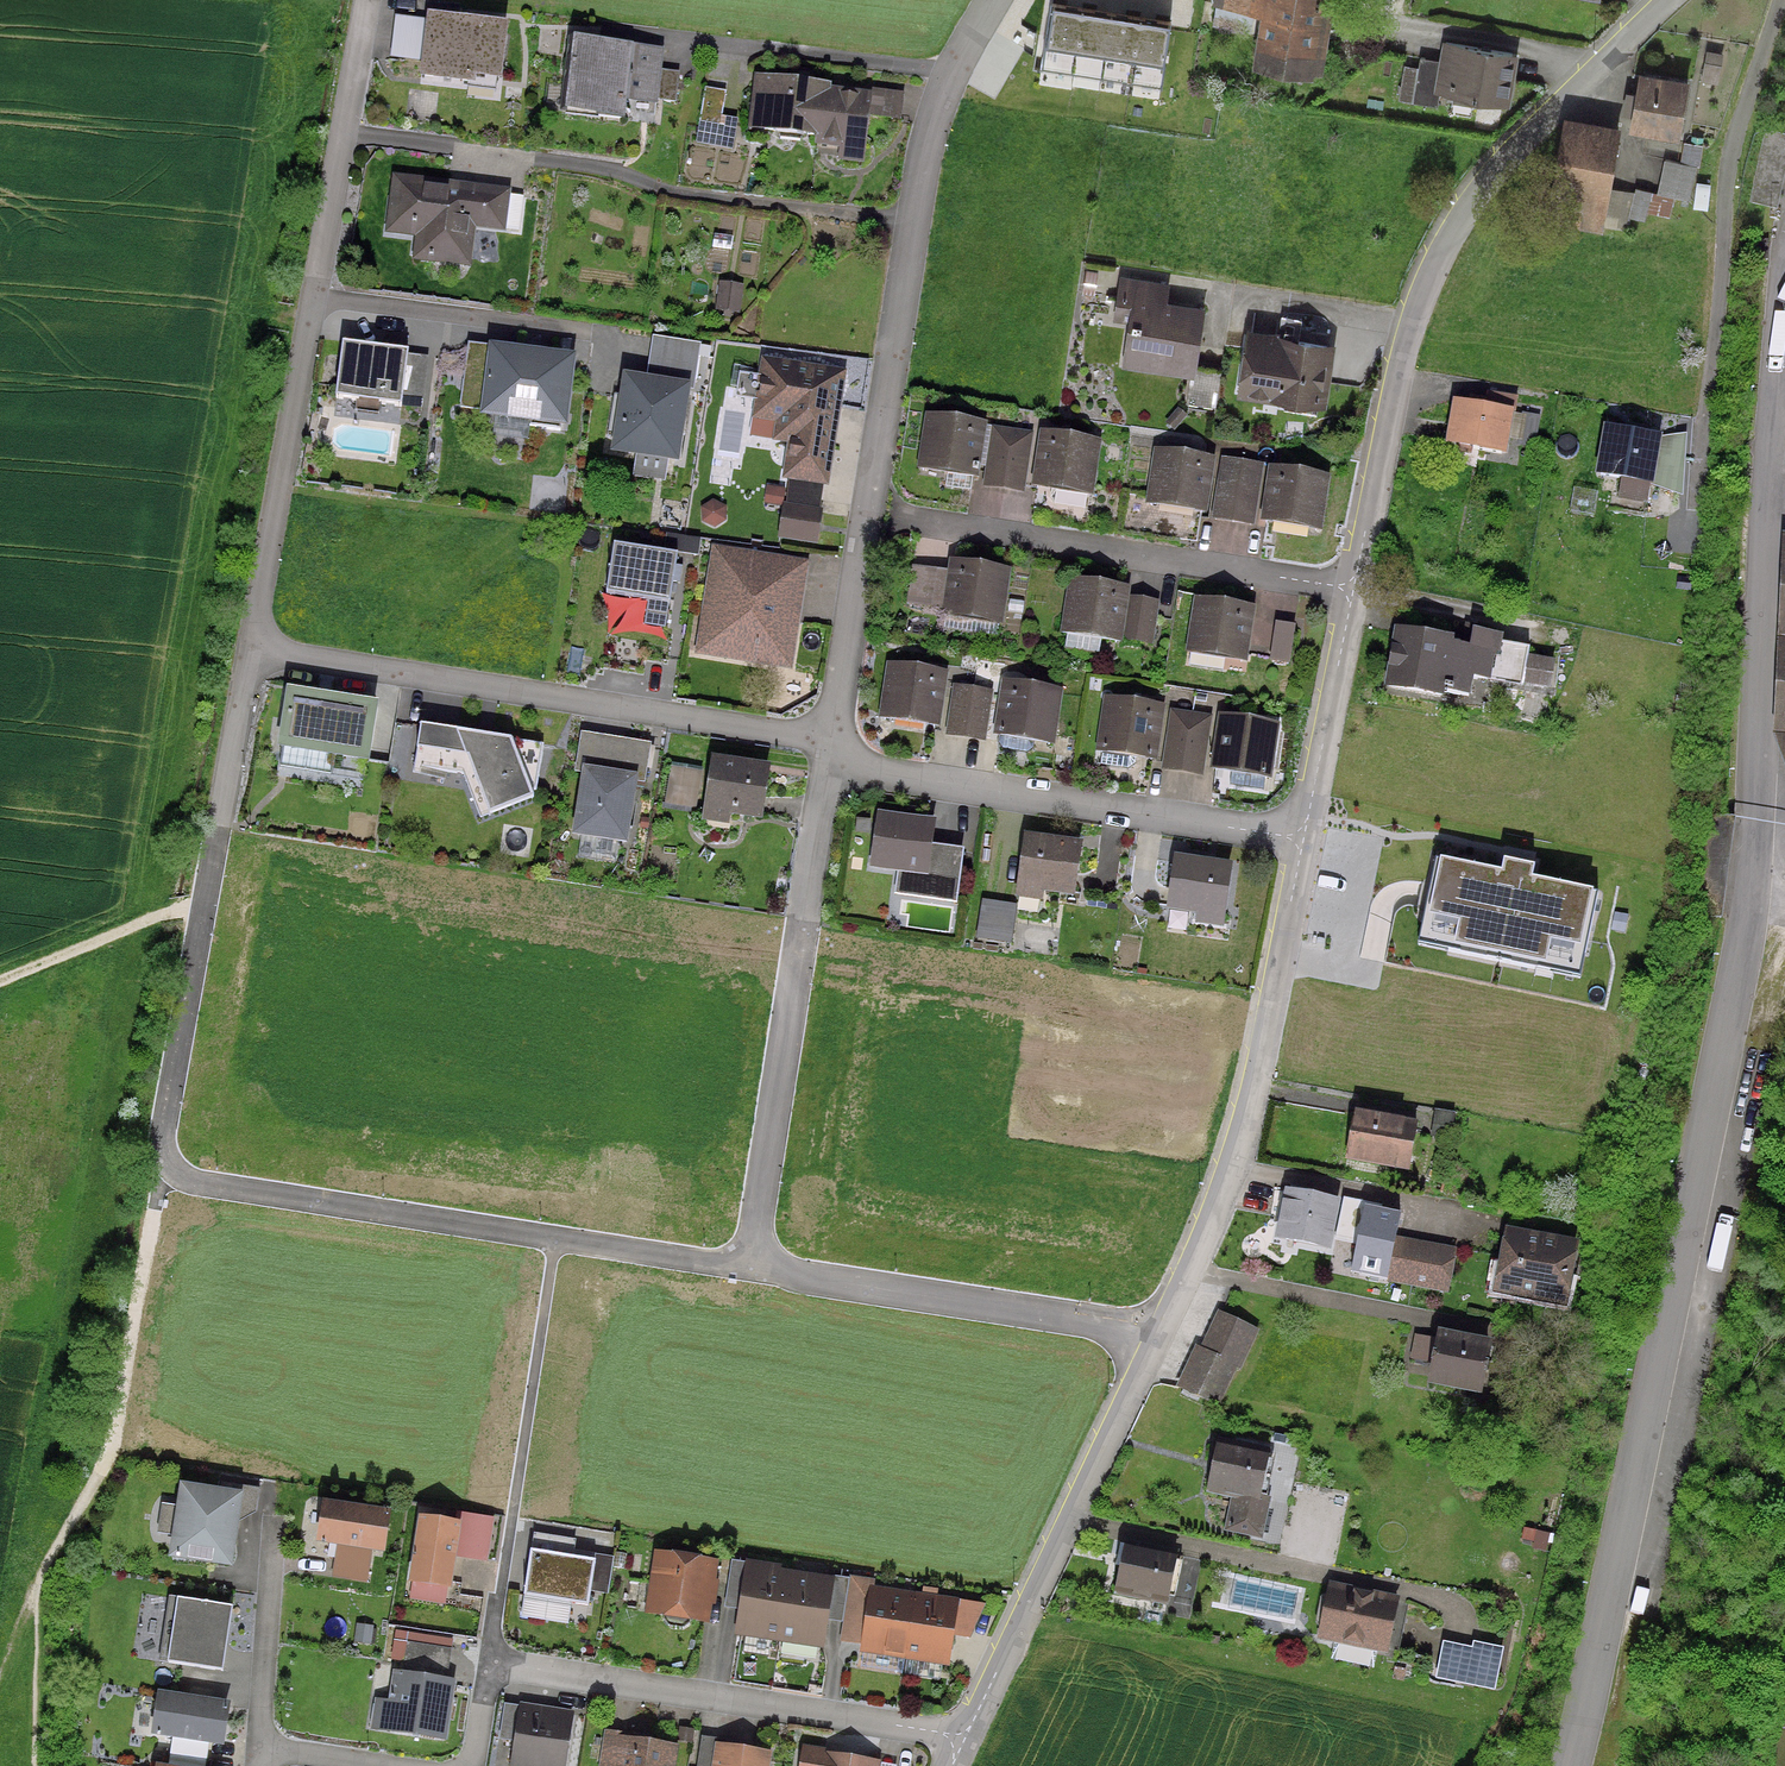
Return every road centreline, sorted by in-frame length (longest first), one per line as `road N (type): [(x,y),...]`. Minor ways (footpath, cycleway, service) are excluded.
road 1 (residential): [(256,645),(164,1157),(192,1182),(750,1270)]
road 2 (residential): [(1678,0),(1511,163),(1468,213),(1430,281),(1355,589)]
road 3 (residential): [(256,645),(802,738),(831,753)]
road 4 (residential): [(343,135),(613,168),(665,190),(892,218),(915,206)]
road 5 (residential): [(966,1735),(499,1664),(486,1684),(466,1765)]
road 6 (residential): [(915,206),(831,753)]
road 7 (track): [(164,1157),(114,1439),(0,1671)]
road 8 (residential): [(831,753),(750,1270)]
road 9 (residential): [(1304,839),(1254,1085),(1205,1250),(1163,1335)]
road 10 (residential): [(256,645),(343,135)]
road 11 (residential): [(831,753),(870,773),(1304,839)]
road 12 (residential): [(1355,589),(912,518)]
road 13 (residential): [(1163,1335),(966,1735)]
road 14 (residential): [(750,1270),(1163,1335)]
road 15 (residential): [(1355,589),(1304,839)]
road 16 (residential): [(273,1526),(260,1749)]
road 17 (residential): [(915,206),(952,71),(993,0)]
road 18 (track): [(0,978),(170,910),(203,911)]
road 19 (residential): [(343,135),(367,0)]

